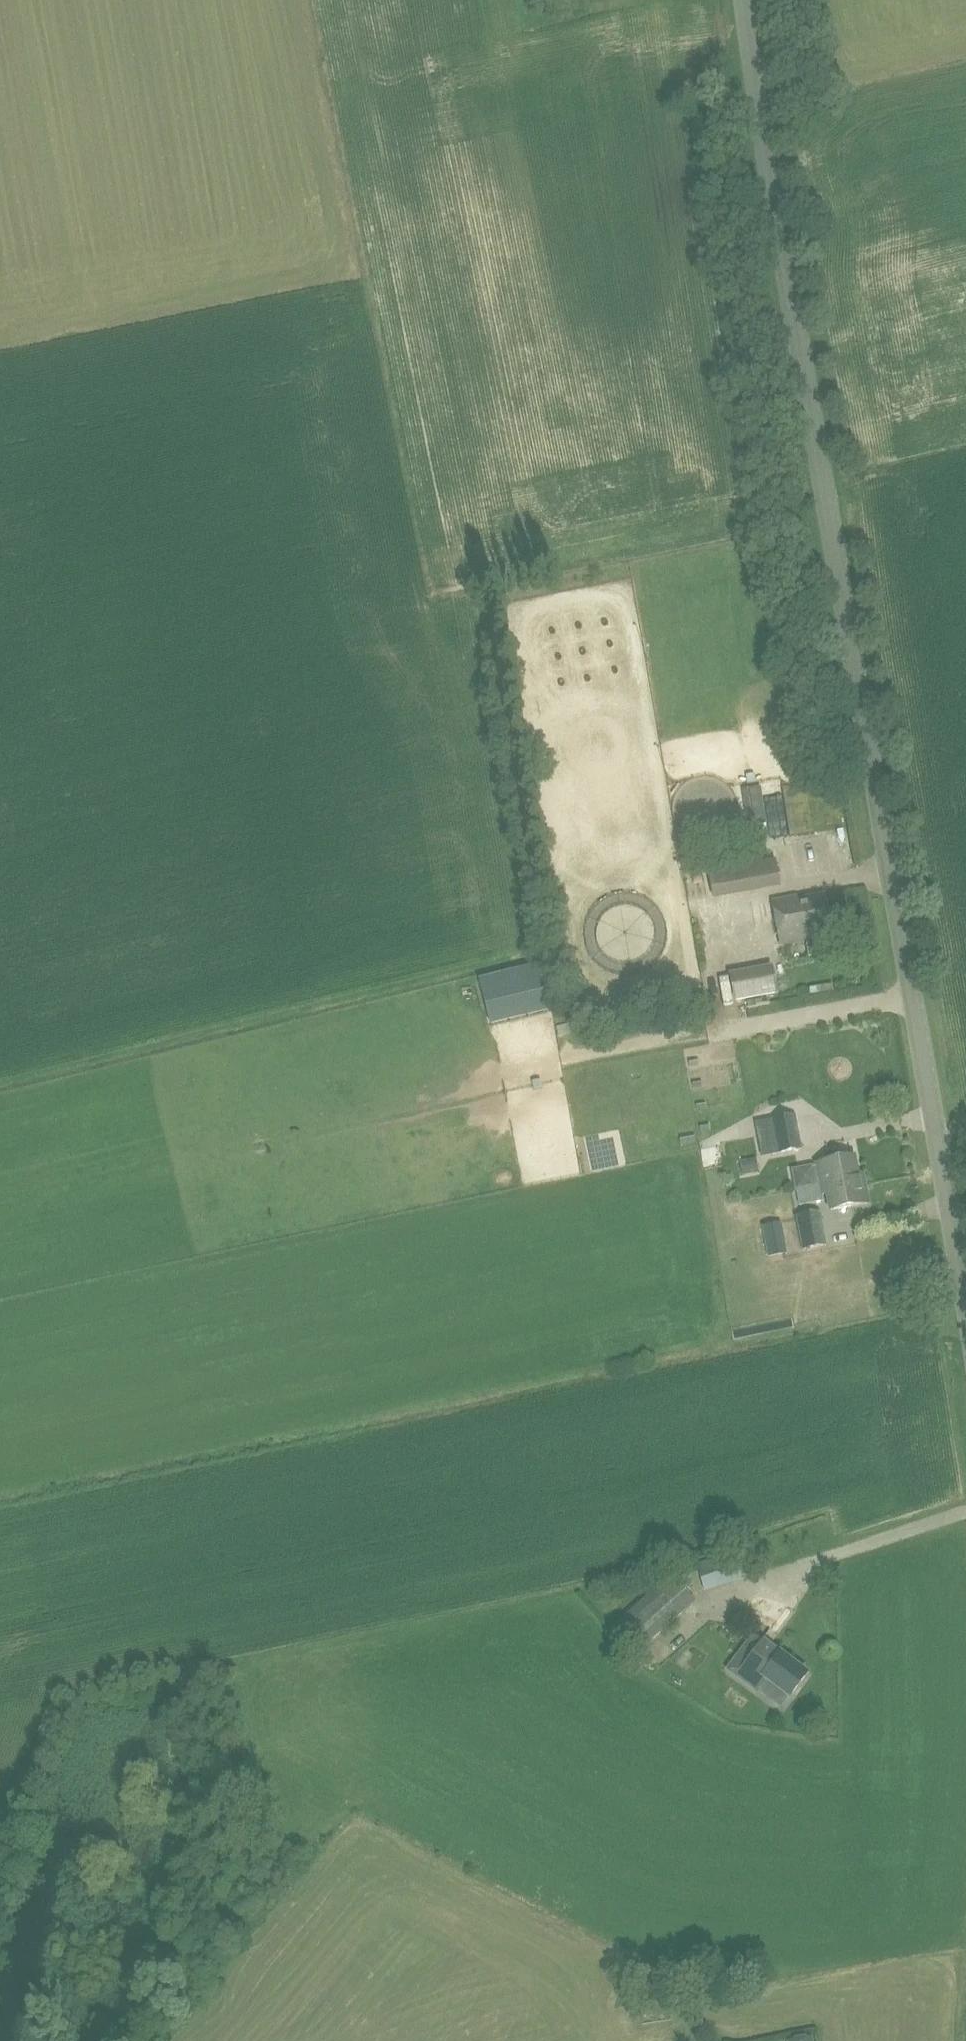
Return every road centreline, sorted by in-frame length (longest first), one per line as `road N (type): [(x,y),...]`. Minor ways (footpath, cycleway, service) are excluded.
road 1 (tertiary): [(965,1281),(807,384),(747,0)]

